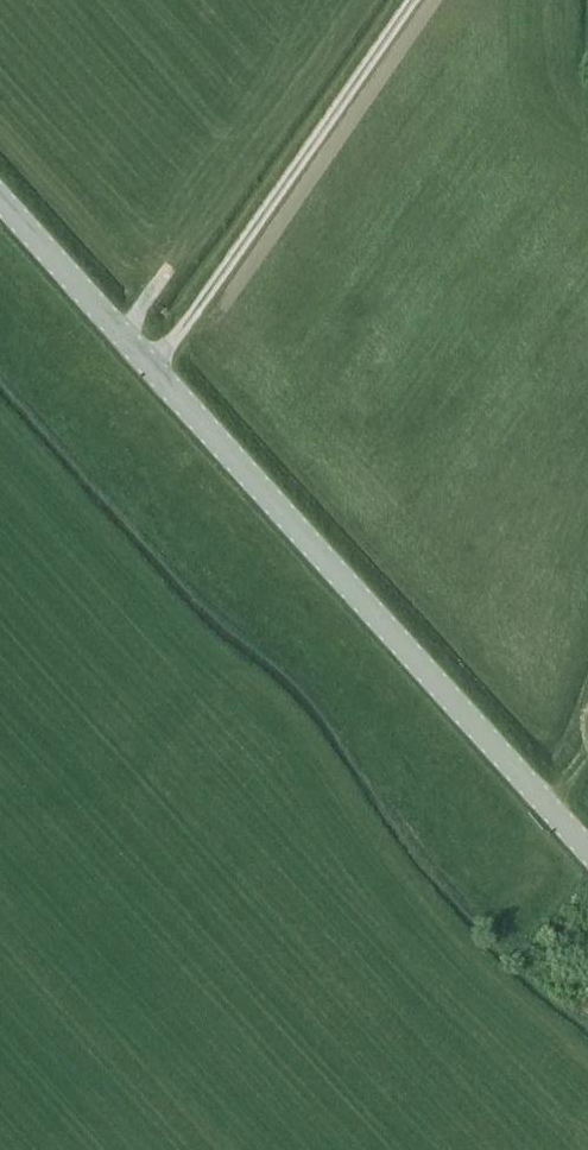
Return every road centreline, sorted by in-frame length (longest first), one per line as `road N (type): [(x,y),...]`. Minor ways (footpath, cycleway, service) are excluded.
road 1 (tertiary): [(587,851),(0,198)]
road 2 (track): [(151,365),(411,0)]

